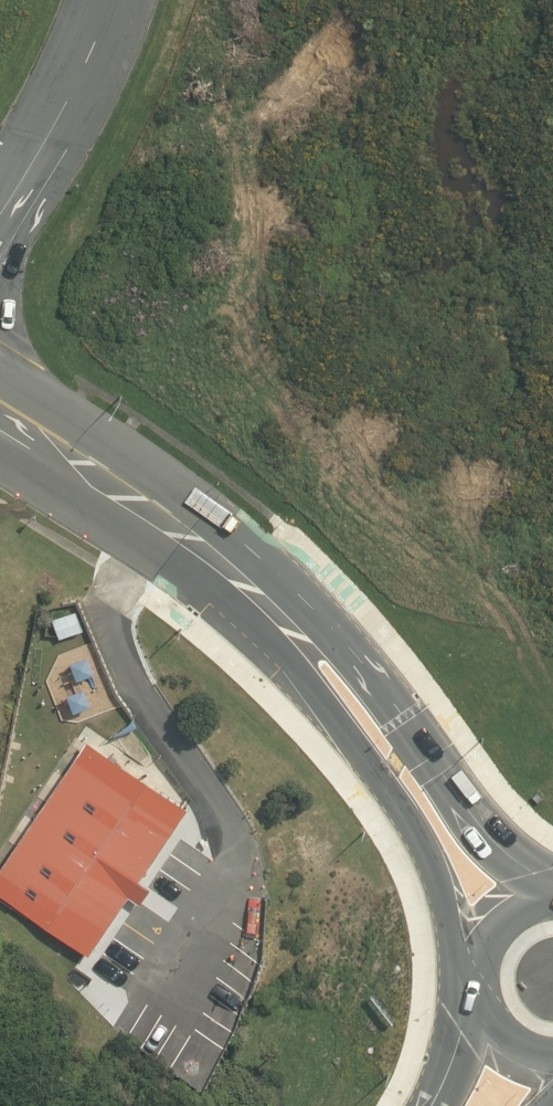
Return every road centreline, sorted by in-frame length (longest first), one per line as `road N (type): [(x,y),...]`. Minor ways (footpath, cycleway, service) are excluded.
road 1 (secondary): [(0,415),(187,538),(299,636),(342,692)]
road 2 (secondary): [(489,982),(461,947),(414,837),(357,751),(342,692)]
road 3 (secondary): [(342,692),(406,721),(482,828),(514,864),(552,885)]
road 4 (tertiary): [(0,214),(66,104),(108,0)]
road 5 (secondary): [(431,1105),(456,1034),(491,1006)]

